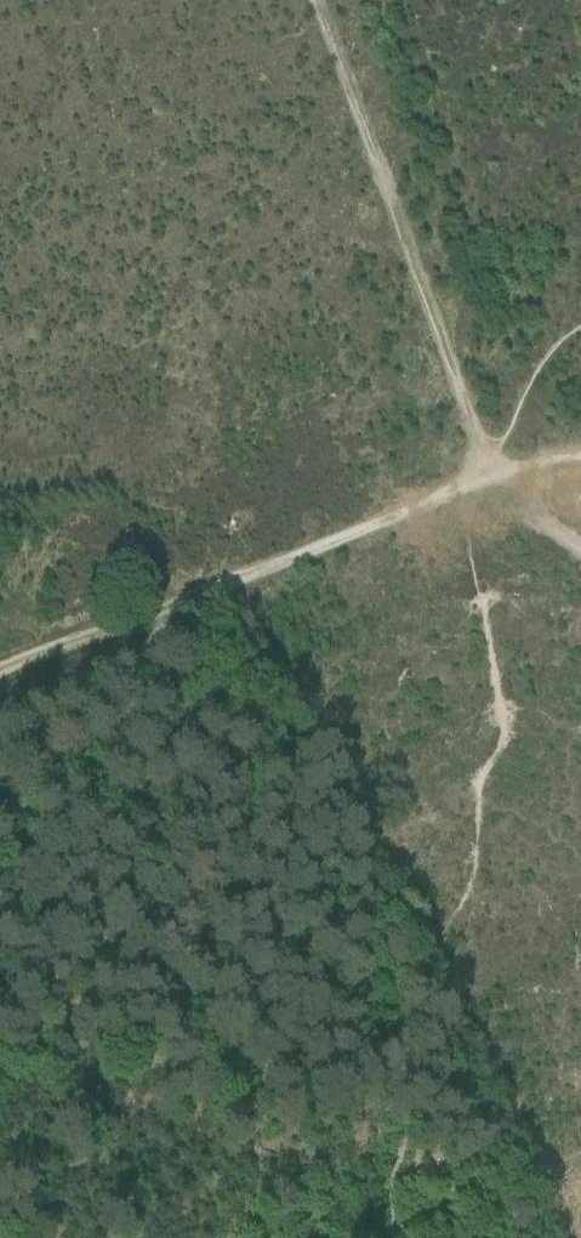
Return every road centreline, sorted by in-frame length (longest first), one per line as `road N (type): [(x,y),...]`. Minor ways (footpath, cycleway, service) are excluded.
road 1 (track): [(0,669),(211,588)]

